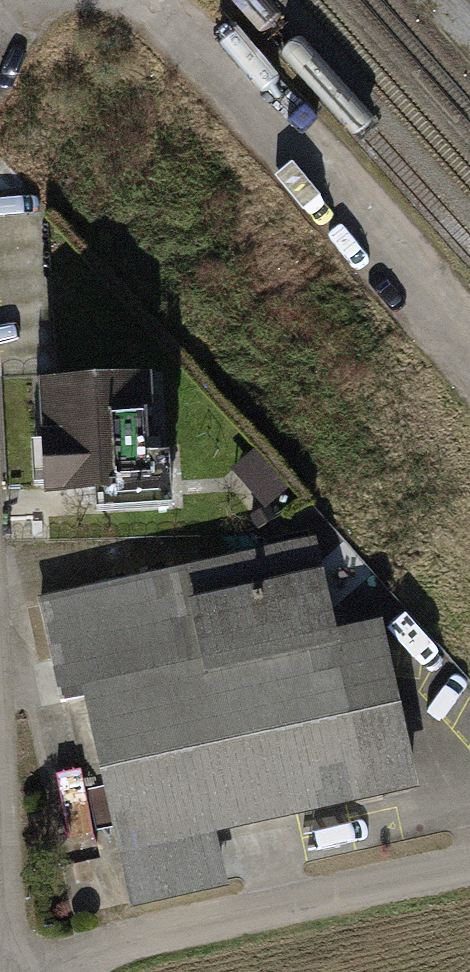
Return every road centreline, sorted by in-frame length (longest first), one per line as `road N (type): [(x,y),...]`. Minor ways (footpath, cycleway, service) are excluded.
road 1 (unclassified): [(141,0),(193,42),(469,354)]
road 2 (residential): [(70,971),(249,919),(469,873)]

